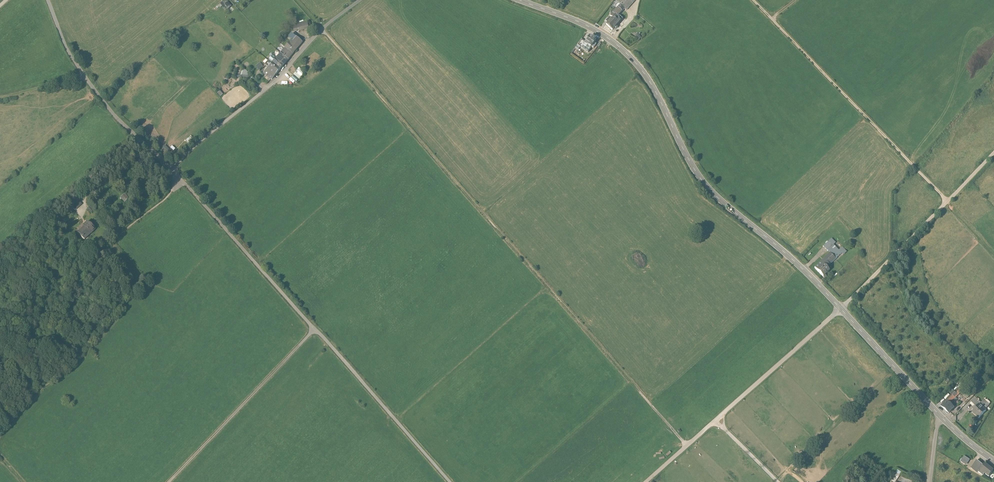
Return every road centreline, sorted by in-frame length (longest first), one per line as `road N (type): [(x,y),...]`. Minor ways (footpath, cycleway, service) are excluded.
road 1 (secondary): [(993,461),(939,414),(805,270),(710,187),(650,81),(616,45),(515,0)]
road 2 (track): [(298,0),(687,446)]
road 3 (track): [(646,481),(841,308),(993,151)]
road 4 (track): [(0,435),(122,311),(125,292),(103,255),(180,179)]
road 5 (track): [(947,201),(753,0)]
road 6 (unclassified): [(359,0),(172,168)]
road 7 (track): [(48,0),(82,77),(180,179)]
road 8 (track): [(170,481),(314,329)]
road 9 (track): [(314,329),(449,481)]
road 10 (track): [(180,179),(314,329)]

